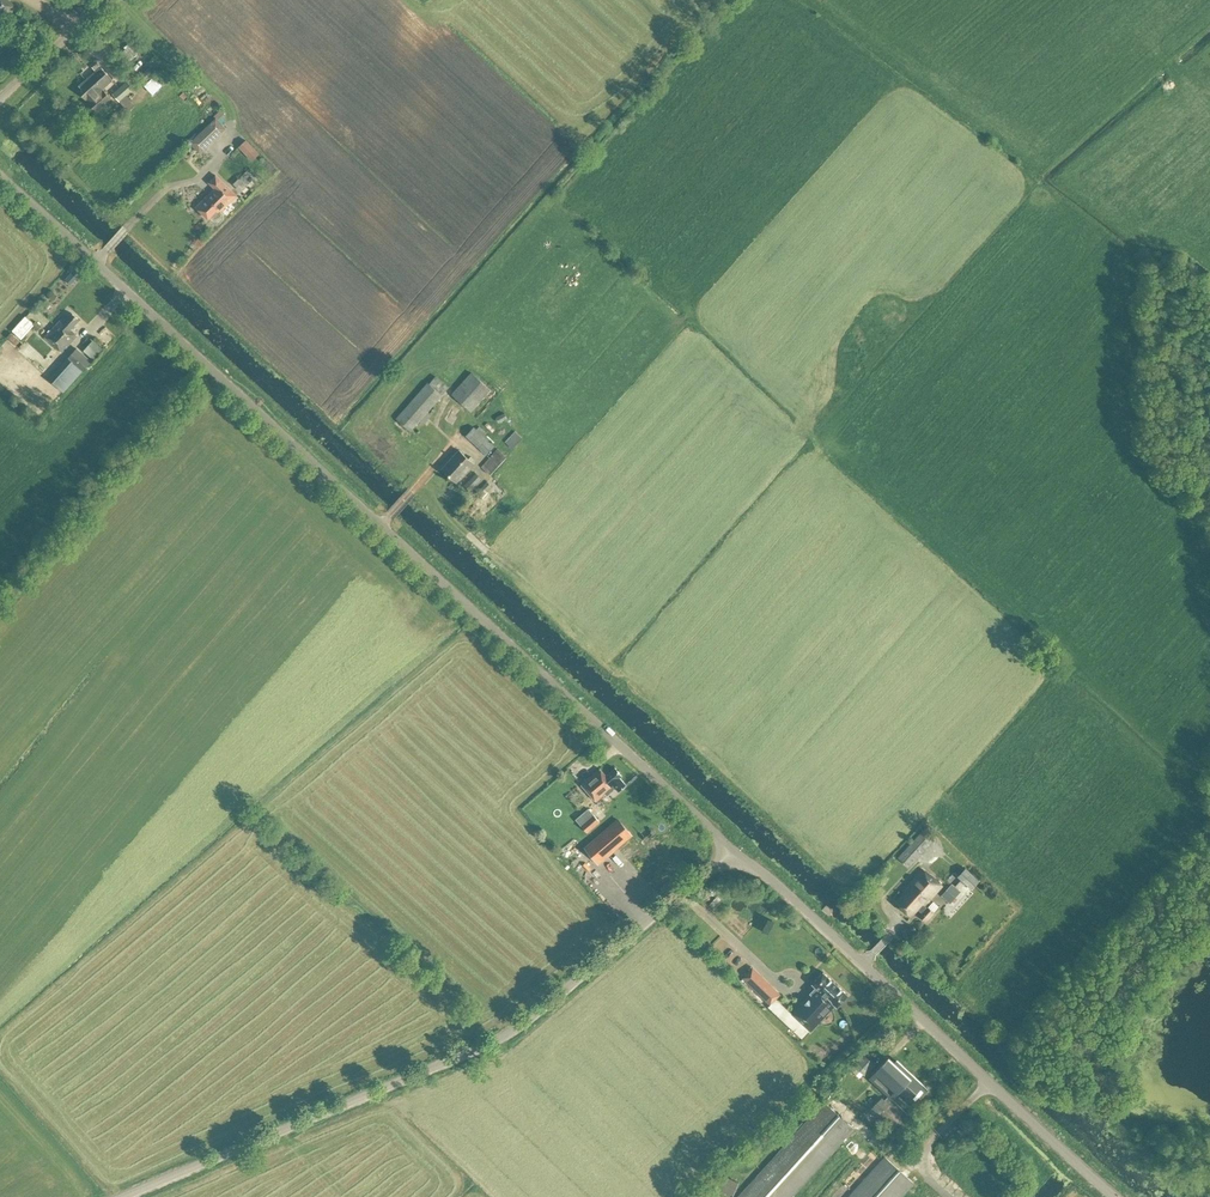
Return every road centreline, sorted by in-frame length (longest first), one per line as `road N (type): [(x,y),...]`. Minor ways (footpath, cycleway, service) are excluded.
road 1 (unclassified): [(730,852),(0,173)]
road 2 (unclassified): [(117,1196),(502,1038),(730,852)]
road 3 (unclassified): [(1117,1196),(730,852)]
road 4 (track): [(989,1084),(929,1142),(925,1174),(948,1196)]
road 5 (unclassified): [(0,97),(108,0)]

